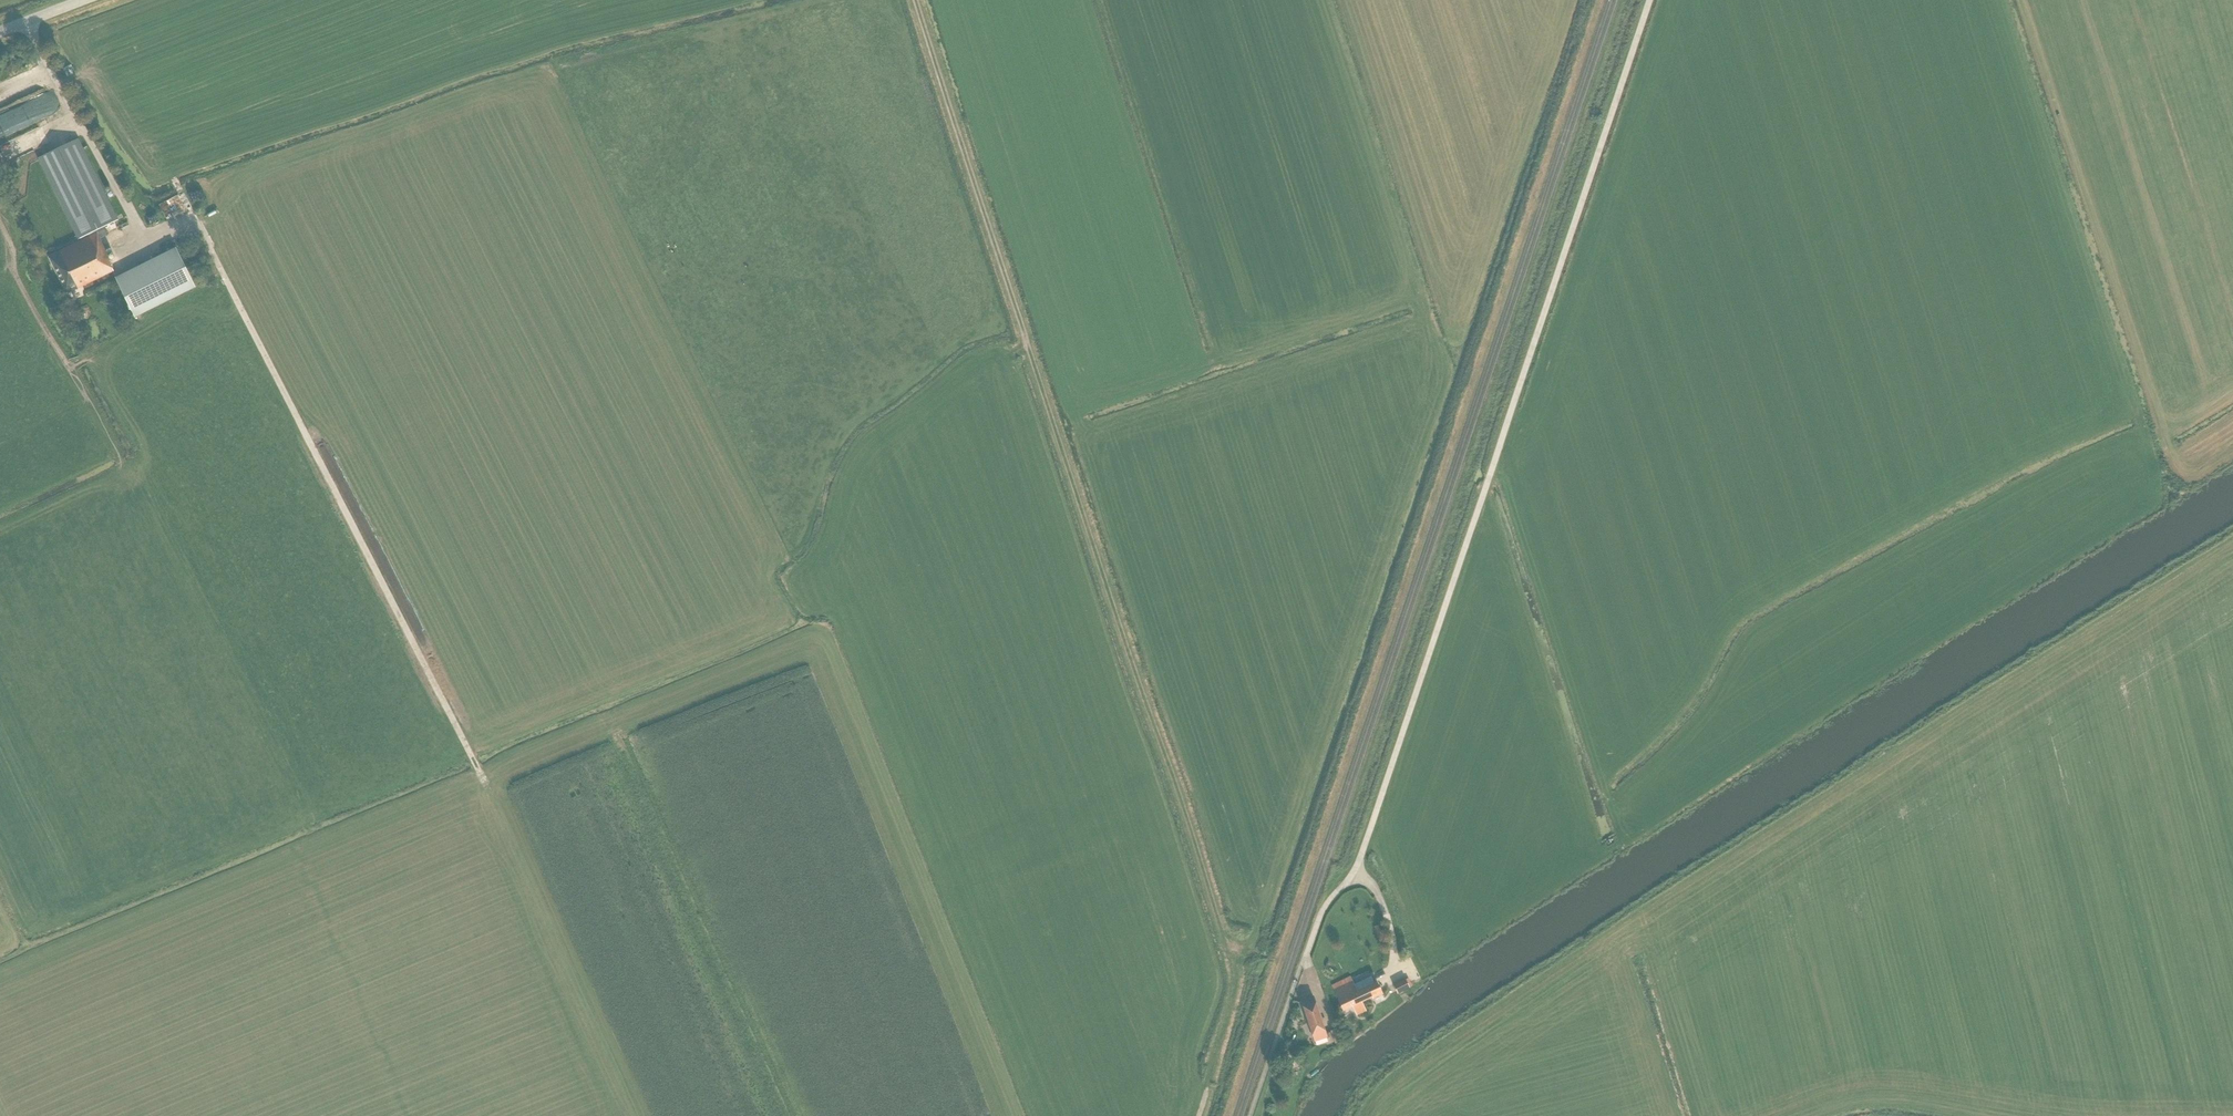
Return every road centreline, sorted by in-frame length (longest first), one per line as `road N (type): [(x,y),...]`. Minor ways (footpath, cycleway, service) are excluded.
road 1 (track): [(915,0),(1225,933),(1239,949),(1258,926)]
road 2 (track): [(483,782),(195,220)]
road 3 (track): [(0,236),(12,272),(128,475)]
road 4 (track): [(1196,1115),(1241,972),(1239,949)]
road 5 (track): [(85,133),(26,159),(19,200),(0,213)]

